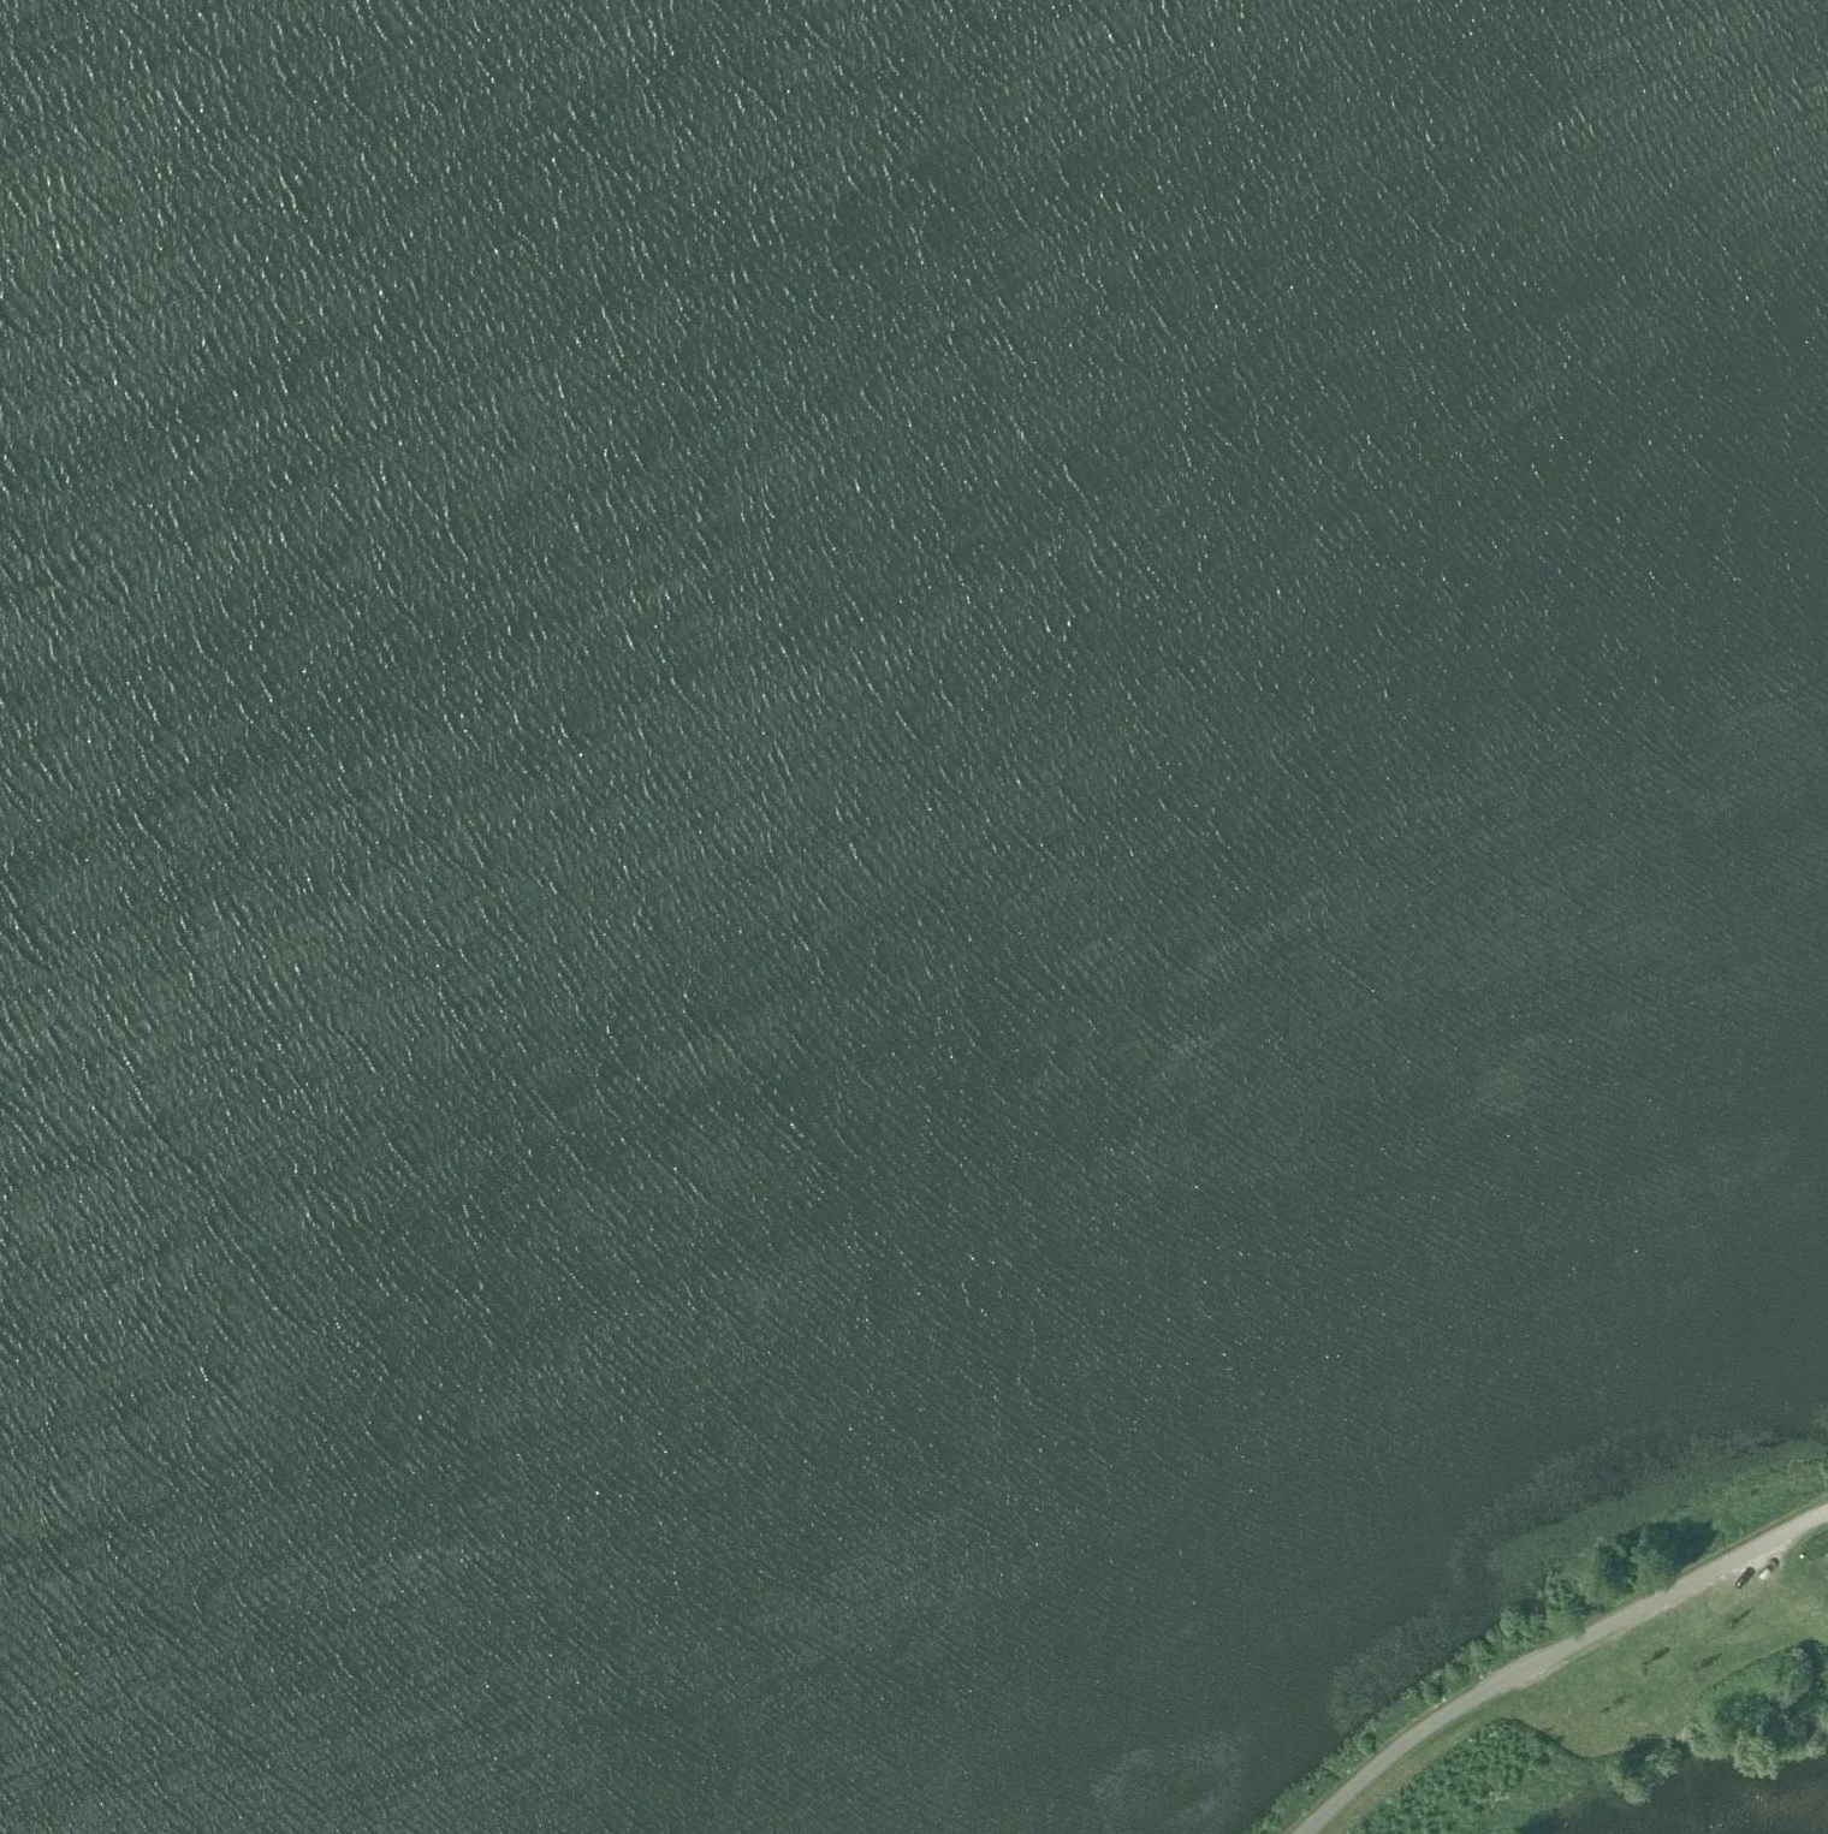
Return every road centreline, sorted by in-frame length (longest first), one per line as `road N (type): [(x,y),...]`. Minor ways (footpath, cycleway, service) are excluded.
road 1 (unclassified): [(1827,1516),(1455,1712),(1306,1833)]

